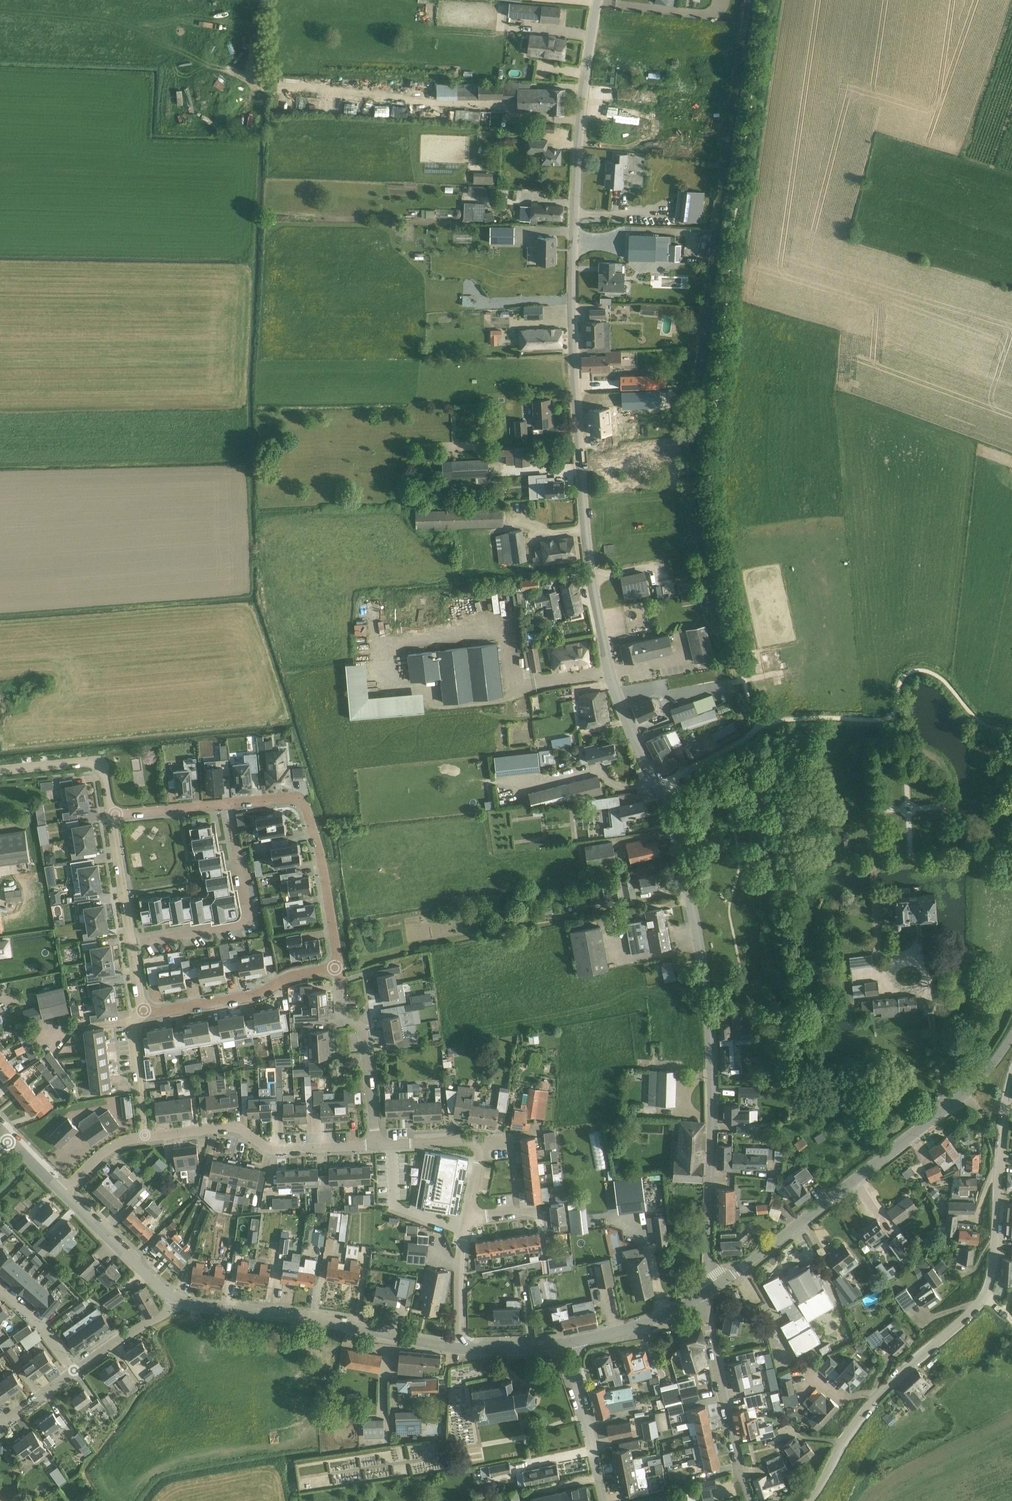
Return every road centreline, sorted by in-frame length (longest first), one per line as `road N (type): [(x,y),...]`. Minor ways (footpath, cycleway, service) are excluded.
road 1 (unclassified): [(718,1285),(708,1263),(703,976),(676,833),(609,673),(582,500),(573,254),(598,0)]
road 2 (unclassified): [(808,1500),(875,1399),(985,1295),(1011,1076)]
road 3 (tertiary): [(718,1285),(965,1095)]
road 4 (tertiary): [(175,1299),(460,1349)]
road 5 (residential): [(338,967),(323,869),(301,803),(226,804)]
road 6 (residential): [(145,1138),(232,1127),(276,1150),(376,1146)]
road 7 (residential): [(131,943),(247,920),(226,804)]
road 8 (residential): [(750,1500),(700,1297)]
road 9 (residential): [(144,1010),(254,996),(285,979),(338,967)]
road 10 (residential): [(376,1146),(364,1031),(342,1013),(338,967)]
road 11 (residential): [(602,1500),(567,1344)]
road 12 (residential): [(112,815),(99,761),(0,770)]
road 13 (tertiary): [(175,1299),(62,1193)]
road 14 (tertiary): [(567,1344),(700,1297)]
road 15 (residential): [(145,1138),(132,1032),(144,1010)]
road 16 (residential): [(131,943),(112,815)]
road 17 (residential): [(460,1349),(467,1221)]
road 18 (residential): [(73,1371),(175,1299)]

